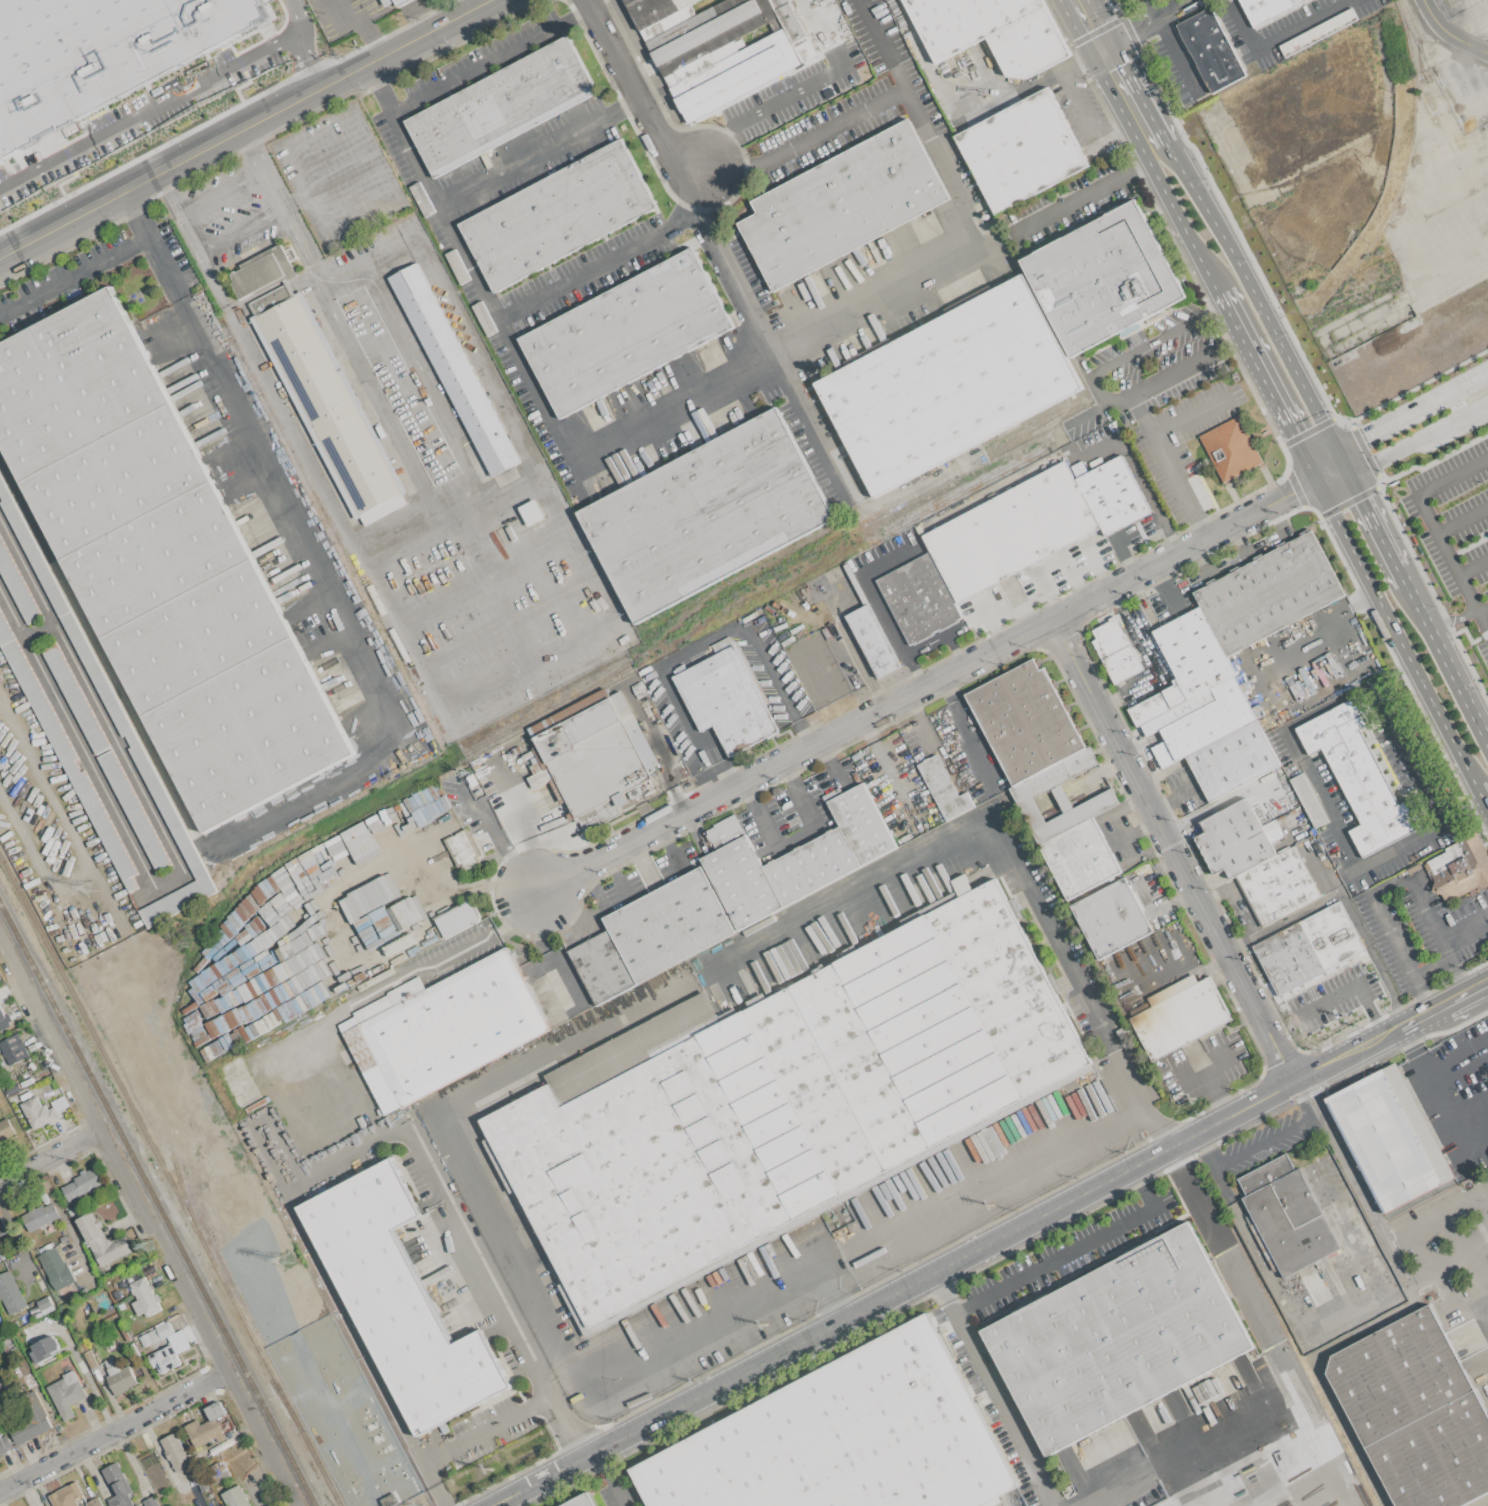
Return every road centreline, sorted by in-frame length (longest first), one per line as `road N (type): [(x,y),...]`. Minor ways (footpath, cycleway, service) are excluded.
road 1 (tertiary): [(1381,1036),(493,1505)]
road 2 (residential): [(1316,480),(543,891)]
road 3 (residential): [(0,941),(298,1505)]
road 4 (secondary): [(492,0),(0,257)]
road 5 (residential): [(1052,618),(1295,1080)]
road 6 (tertiary): [(1345,465),(1173,150)]
road 7 (tertiary): [(1316,480),(1476,785)]
road 8 (residential): [(227,1371),(0,1488)]
road 9 (tertiary): [(1216,294),(1316,480)]
road 10 (residential): [(587,0),(660,136),(702,168)]
road 11 (tertiary): [(1139,129),(1149,169),(1216,294)]
road 12 (tertiary): [(1487,739),(1405,585)]
road 13 (tertiary): [(1405,585),(1345,465)]

